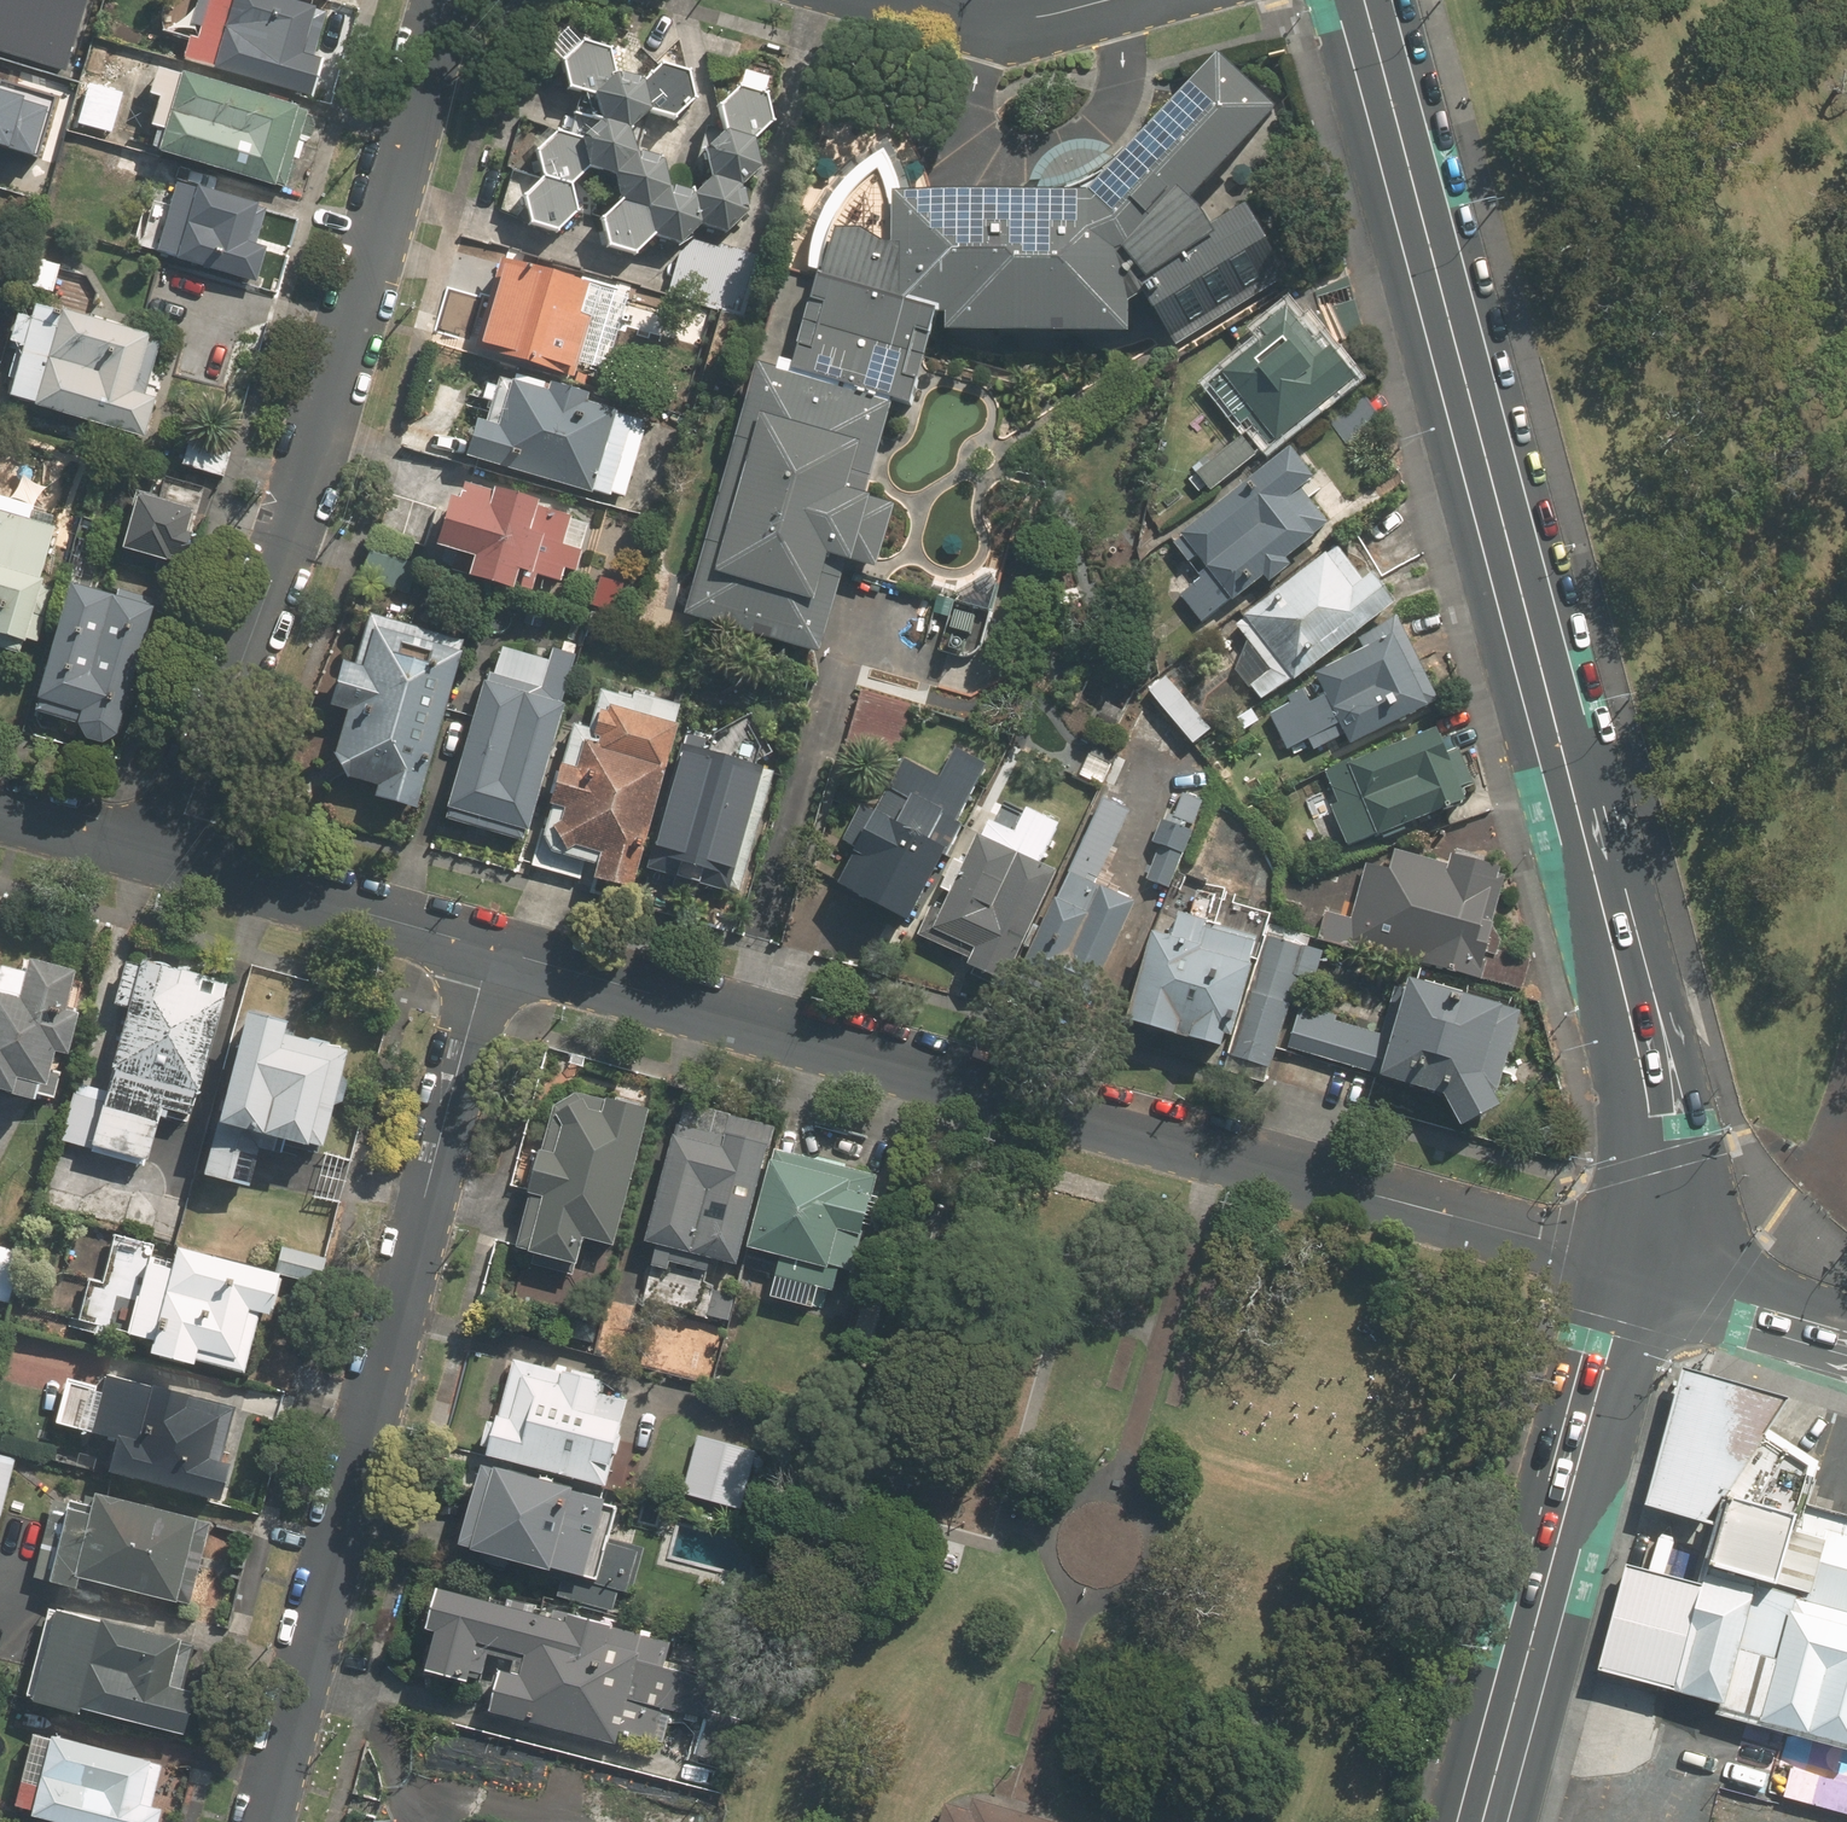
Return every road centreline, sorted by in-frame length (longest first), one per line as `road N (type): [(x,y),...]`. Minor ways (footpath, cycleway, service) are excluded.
road 1 (secondary): [(1363,0),(1645,1088),(1650,1164),(1629,1269)]
road 2 (residential): [(1629,1269),(488,950)]
road 3 (residential): [(262,1821),(488,950)]
road 4 (residential): [(446,0),(287,536),(177,853)]
road 5 (secondary): [(1629,1269),(1483,1821)]
road 6 (residential): [(488,950),(177,853)]
road 7 (secondary): [(1846,1331),(1629,1269)]
road 8 (residential): [(1112,0),(1007,26),(912,0)]
road 9 (residential): [(177,853),(0,803)]

